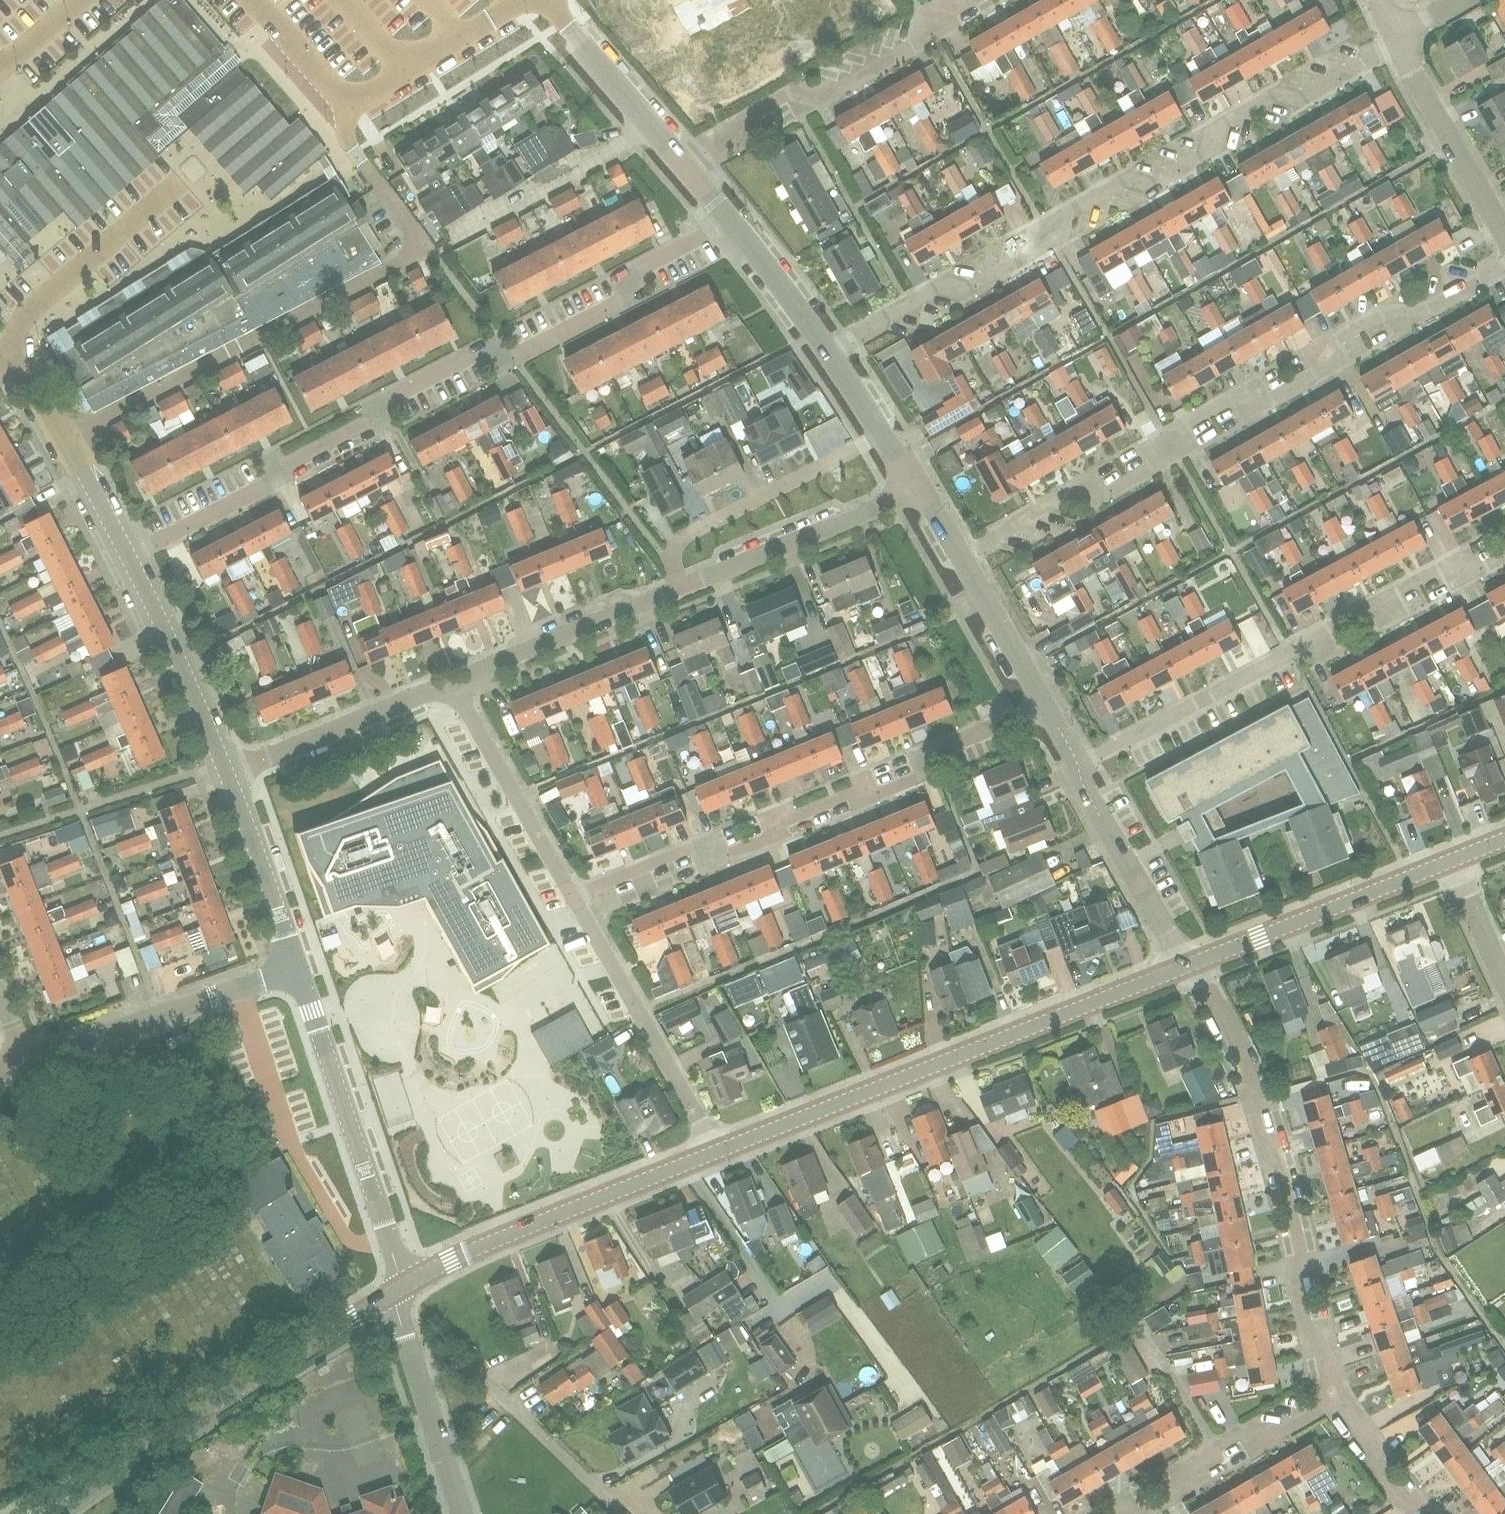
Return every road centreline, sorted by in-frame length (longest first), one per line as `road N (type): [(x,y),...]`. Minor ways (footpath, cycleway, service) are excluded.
road 1 (residential): [(127,560),(261,487),(279,466),(367,421),(391,395),(471,354),(518,351),(618,297),(627,276),(728,220)]
road 2 (residential): [(826,350),(937,284),(967,291),(1041,244),(1047,220),(1128,177),(1150,180),(1205,148),(1208,132),(1268,98),(1295,103),(1399,45)]
road 3 (residential): [(956,555),(1071,492),(1098,495),(1147,466),(1165,433),(1223,401),(1269,398),(1324,366),(1332,338),(1381,310),(1423,310),(1504,261)]
road 4 (residential): [(571,895),(695,846),(724,856),(762,841),(780,821),(859,787),(882,790),(917,775),(924,754),(1046,705)]
road 5 (tertiary): [(715,1151),(1190,965)]
road 6 (residential): [(1079,763),(1439,568),(1469,570),(1504,551)]
road 7 (residential): [(1339,1395),(1271,1111),(1240,1040),(1190,965)]
road 8 (tertiary): [(389,1293),(35,1513)]
road 9 (residential): [(425,251),(65,441)]
road 10 (residential): [(425,251),(348,144),(344,122),(359,103),(516,0)]
road 11 (residential): [(679,159),(796,91),(824,95),(973,0)]
road 12 (tertiary): [(405,1284),(473,1248),(715,1151)]
road 13 (residential): [(405,1284),(294,968)]
road 14 (residential): [(571,895),(715,1151)]
road 15 (residential): [(25,1059),(294,968)]
road 16 (tertiary): [(1190,965),(1453,859)]
road 17 (residential): [(679,586),(670,561),(682,534),(883,432)]
road 18 (residential): [(1124,1513),(1183,1485),(1189,1463),(1248,1430),(1268,1435),(1339,1395)]
road 19 (residential): [(411,1363),(486,1381),(614,1507)]
road 20 (residential): [(679,586),(917,490)]
road 21 (residential): [(454,684),(679,586)]
road 22 (residential): [(229,776),(454,684)]
road 23 (residential): [(454,684),(571,895)]
road 24 (residential): [(229,776),(127,560)]
road 25 (residential): [(1190,965),(1083,786),(1079,763)]
road 26 (residential): [(1504,234),(1399,45)]
road 27 (residential): [(679,159),(546,0)]
road 28 (residential): [(294,968),(229,776)]
road 29 (residential): [(1046,705),(956,555)]
road 30 (residential): [(826,350),(728,220)]
road 31 (residential): [(461,1513),(411,1363)]
road 32 (residential): [(1428,1513),(1339,1395)]
road 33 (residential): [(127,560),(65,441)]
road 34 (residential): [(1504,972),(1453,859)]

